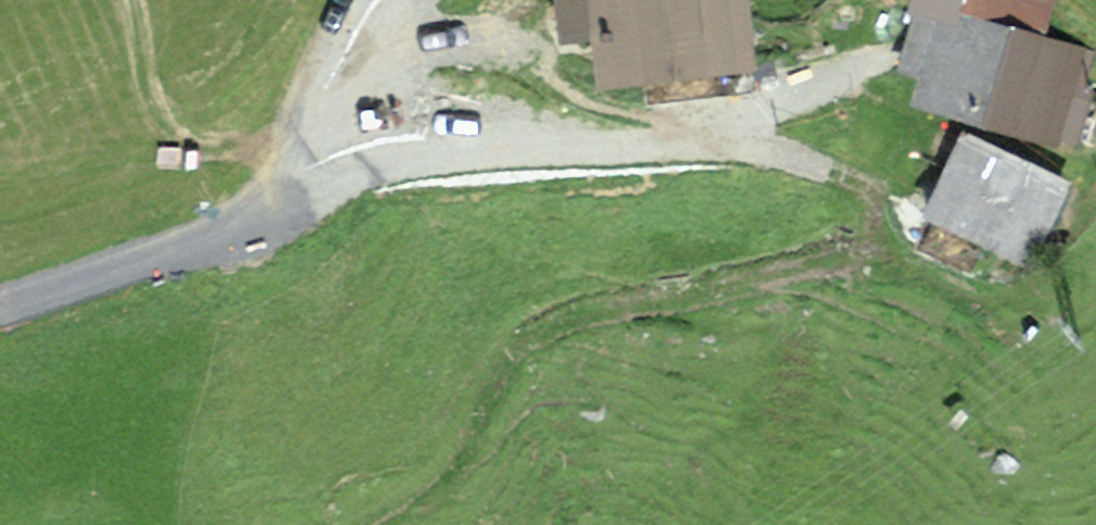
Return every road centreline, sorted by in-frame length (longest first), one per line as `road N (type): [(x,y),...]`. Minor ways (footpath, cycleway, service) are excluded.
road 1 (track): [(984,315),(885,258),(781,264),(582,309),(518,339),(457,471),(388,524)]
road 2 (track): [(428,45),(539,65),(601,116),(767,148),(861,179),(885,258)]
road 3 (residential): [(428,45),(360,74),(282,194),(259,214),(230,232),(0,304)]
road 4 (track): [(305,159),(196,140),(157,111),(128,0)]

